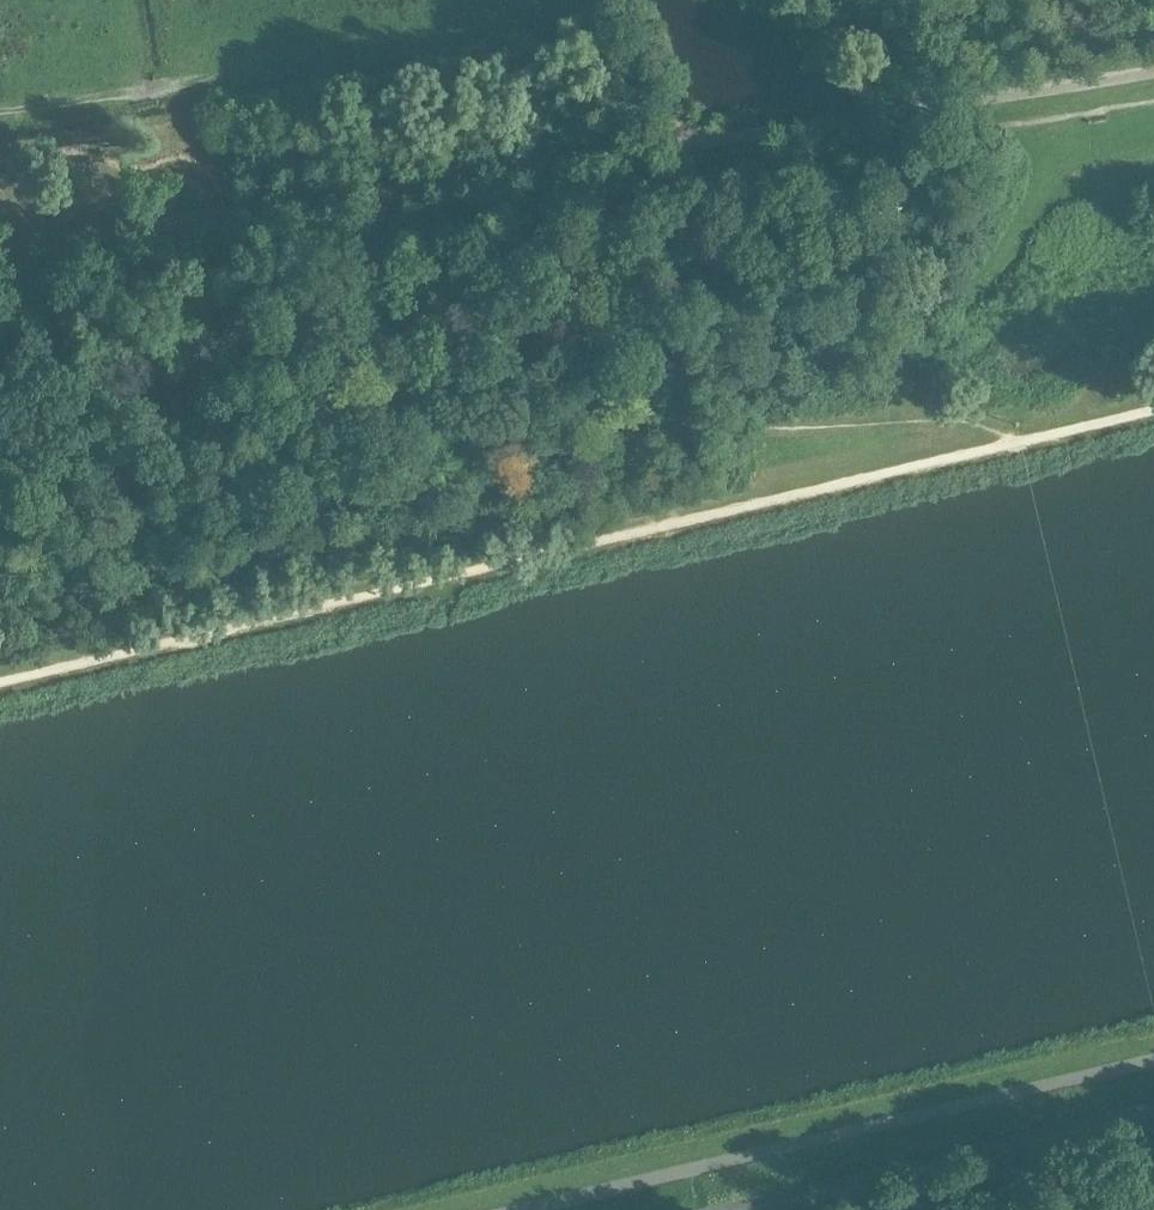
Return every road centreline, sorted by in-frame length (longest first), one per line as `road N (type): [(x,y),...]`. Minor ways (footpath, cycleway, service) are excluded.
road 1 (tertiary): [(748,1209),(1153,1110)]

